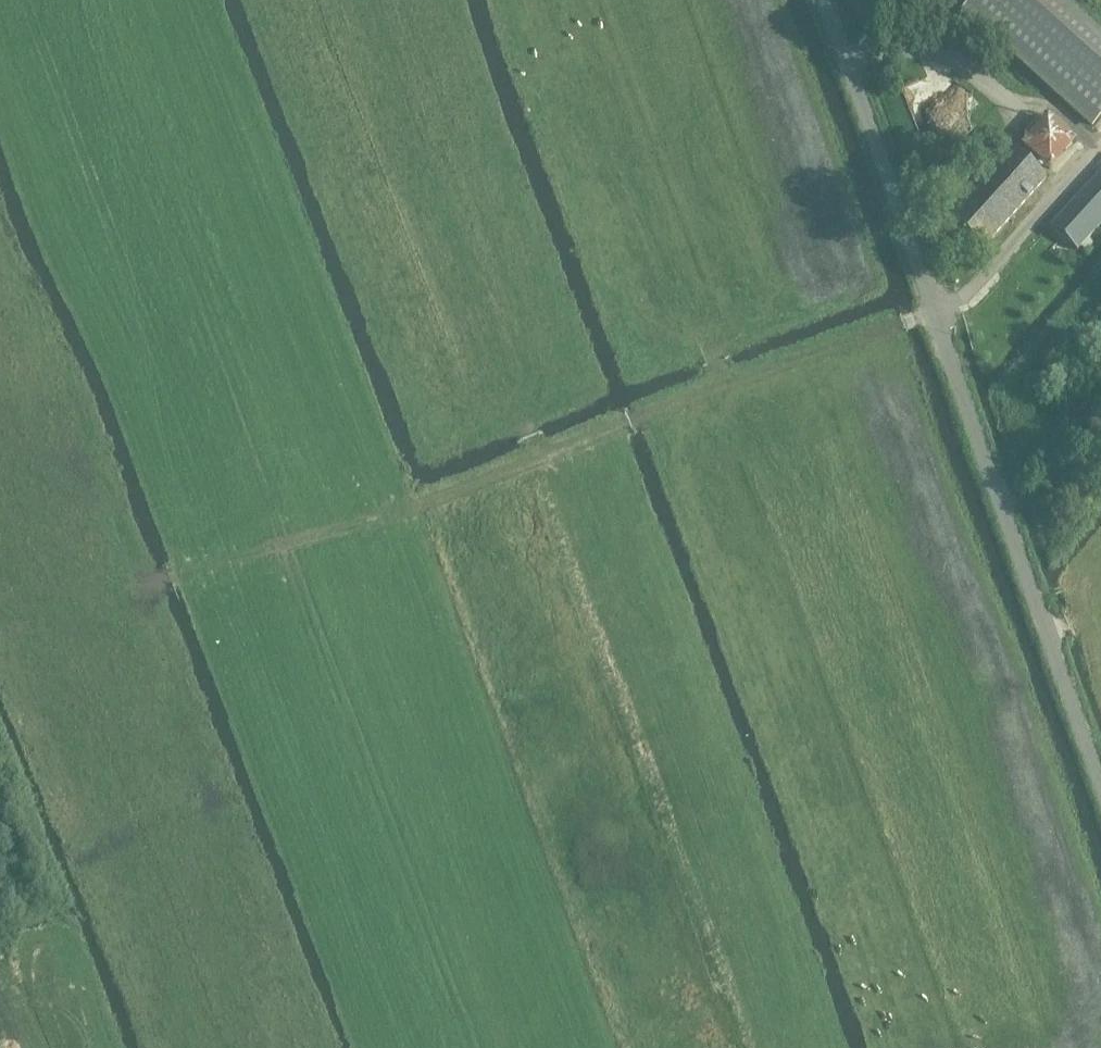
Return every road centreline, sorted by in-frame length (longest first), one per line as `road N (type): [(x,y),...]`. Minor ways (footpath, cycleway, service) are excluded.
road 1 (track): [(157,0),(355,525),(496,1047)]
road 2 (track): [(144,586),(449,498),(629,421),(933,313)]
road 3 (unclassified): [(1100,788),(825,0)]
road 4 (track): [(1100,147),(978,295),(933,313)]

